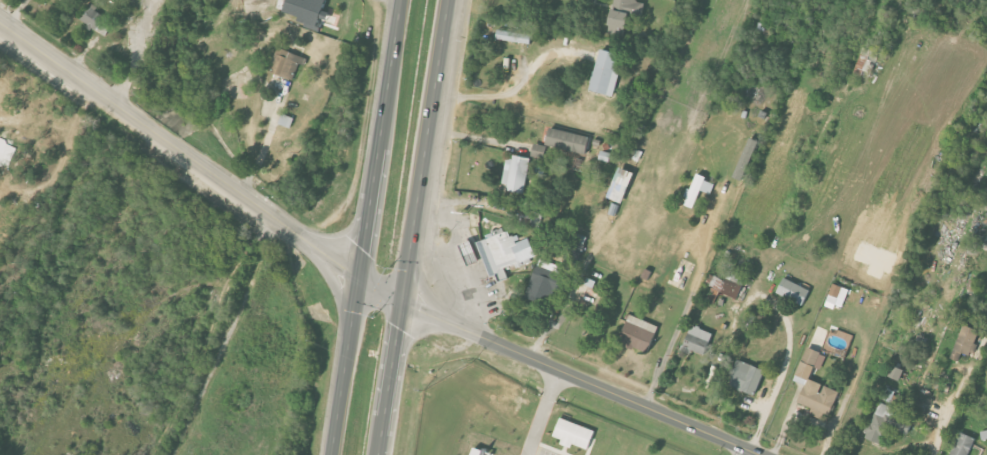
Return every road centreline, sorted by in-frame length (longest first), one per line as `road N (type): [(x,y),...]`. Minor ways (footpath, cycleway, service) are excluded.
road 1 (tertiary): [(402,300),(347,271),(0,23)]
road 2 (primary): [(378,454),(449,0)]
road 3 (primary): [(402,0),(335,454)]
road 4 (tertiary): [(762,454),(402,300)]

